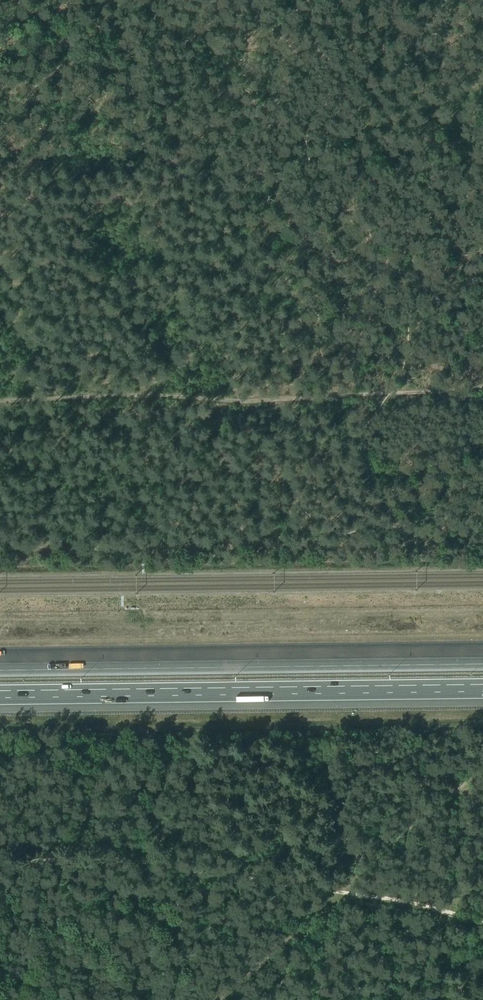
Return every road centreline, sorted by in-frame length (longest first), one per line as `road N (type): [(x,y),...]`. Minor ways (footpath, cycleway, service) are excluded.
road 1 (track): [(482,543),(0,550)]
road 2 (motorway): [(482,660),(0,667)]
road 3 (motorway): [(0,695),(482,689)]
road 4 (track): [(482,925),(336,896)]

